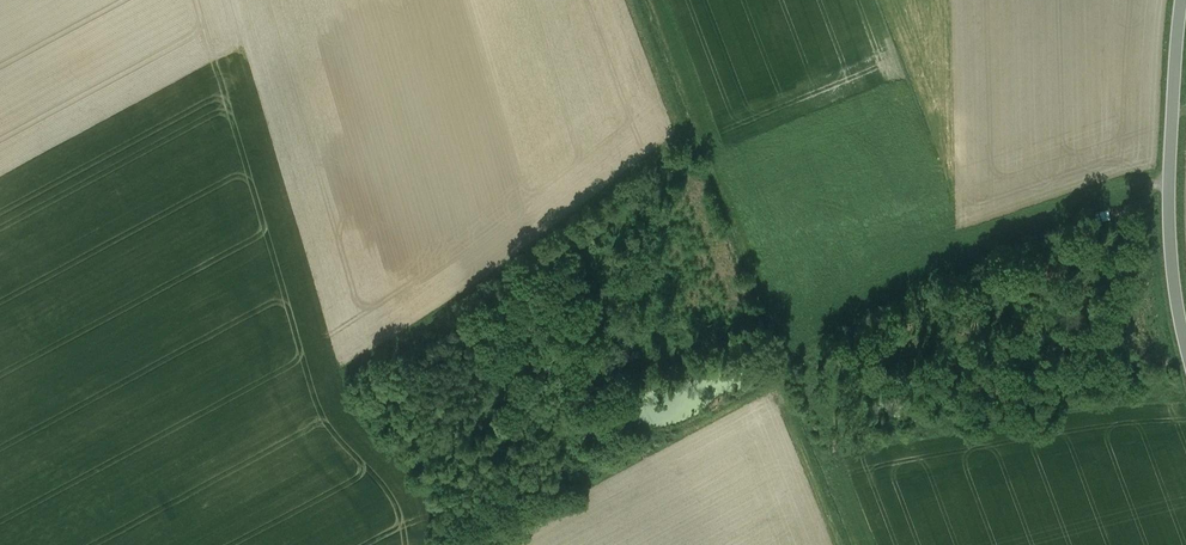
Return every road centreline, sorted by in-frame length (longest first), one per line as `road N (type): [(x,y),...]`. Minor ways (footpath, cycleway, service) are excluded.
road 1 (tertiary): [(1185,345),(1169,242),(1184,0)]

